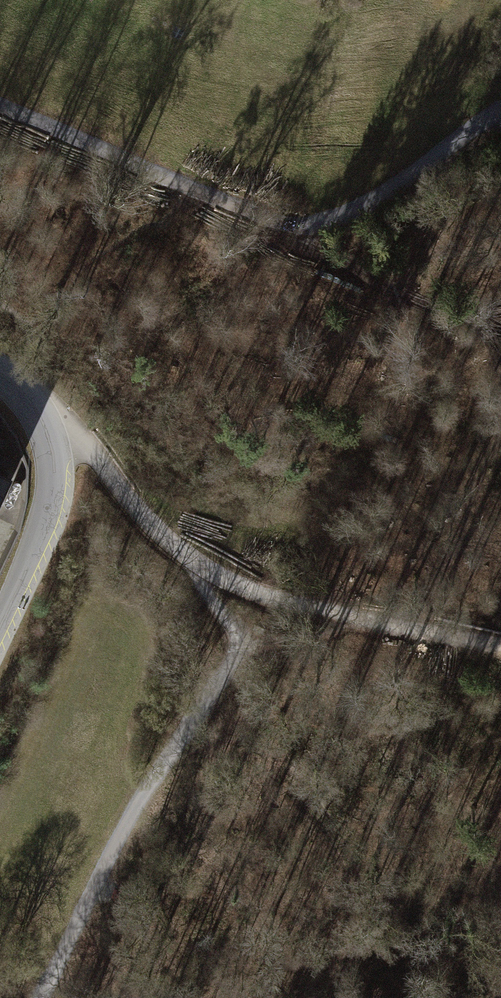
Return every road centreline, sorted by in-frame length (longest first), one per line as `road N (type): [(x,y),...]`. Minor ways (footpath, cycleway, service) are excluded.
road 1 (track): [(0,104),(249,211),(309,223),(356,211),(500,111)]
road 2 (track): [(194,562),(233,631),(231,648),(127,823),(43,997)]
road 3 (track): [(194,562),(277,597),(500,643)]
road 4 (unclassified): [(0,375),(30,408),(51,481),(36,544),(0,622)]
road 5 (track): [(47,448),(84,442),(154,529),(194,562)]

